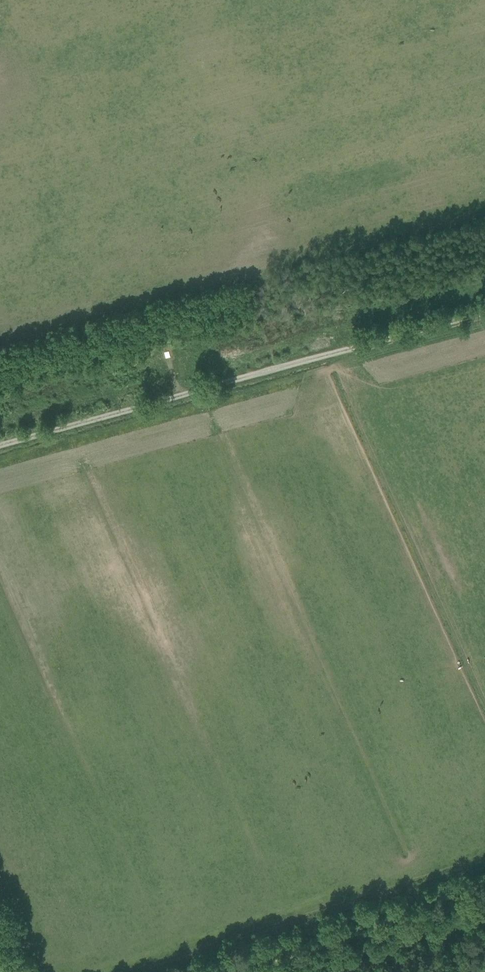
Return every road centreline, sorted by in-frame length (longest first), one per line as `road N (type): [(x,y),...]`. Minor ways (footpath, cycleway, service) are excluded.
road 1 (track): [(0,447),(484,312)]

